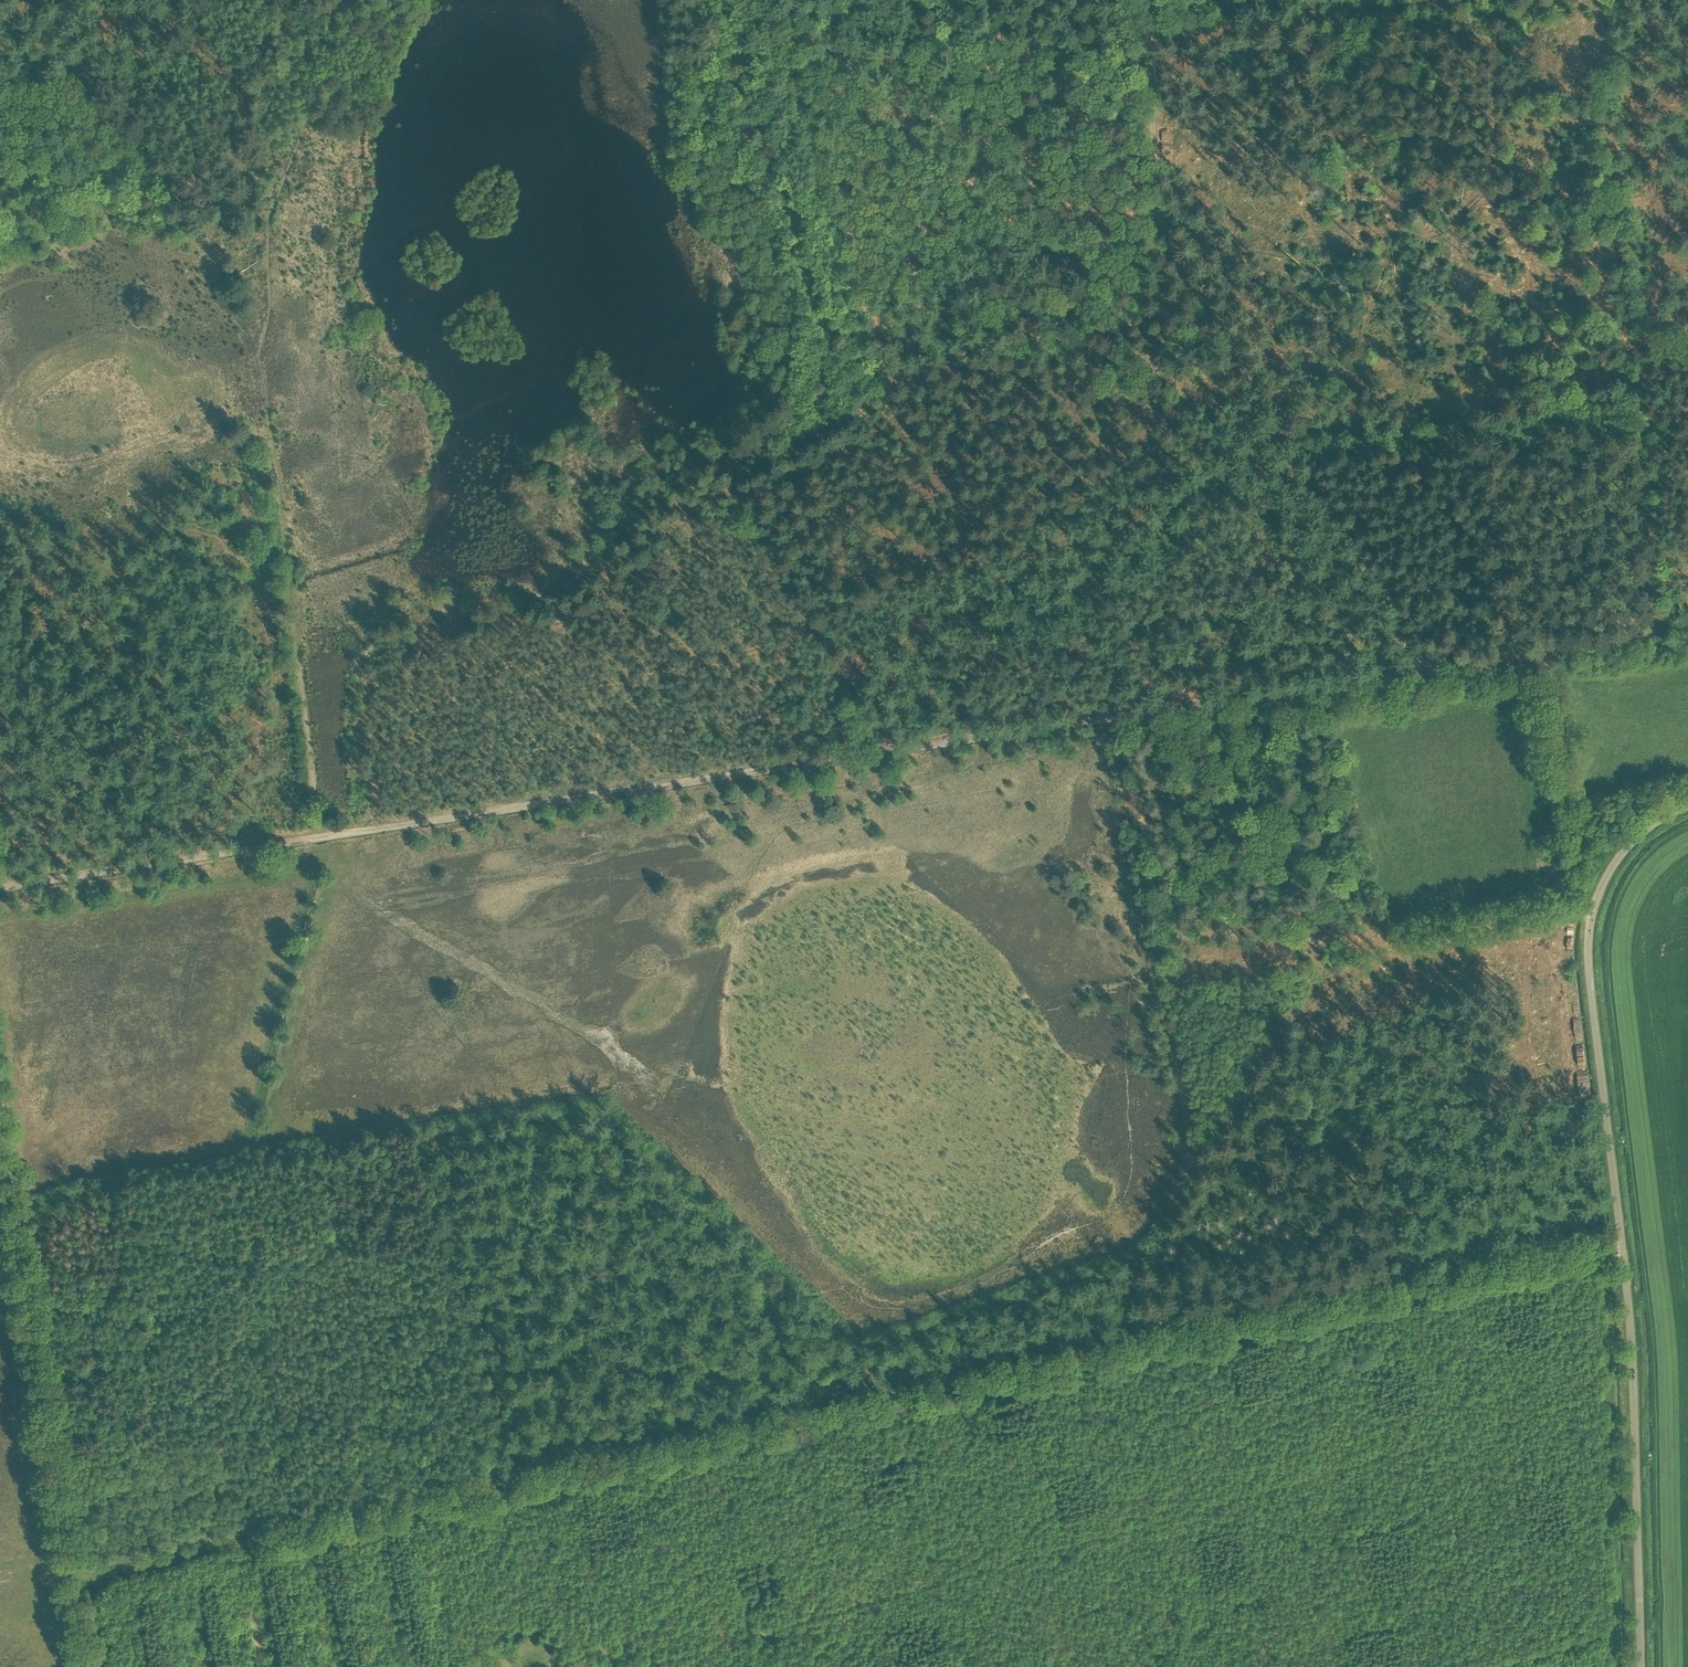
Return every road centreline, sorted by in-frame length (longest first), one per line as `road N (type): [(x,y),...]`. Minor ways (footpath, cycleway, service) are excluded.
road 1 (track): [(321,837),(1669,633),(1644,350)]
road 2 (track): [(1622,1247),(72,1580)]
road 3 (track): [(365,0),(323,69),(269,227),(270,297),(255,353),(310,634),(303,695),(321,837),(0,890)]
road 4 (unclassified): [(1641,1666),(1630,1328),(1589,983),(1589,920),(1605,877),(1631,840),(1687,805)]
road 5 (track): [(1536,655),(1568,900),(1589,920)]

